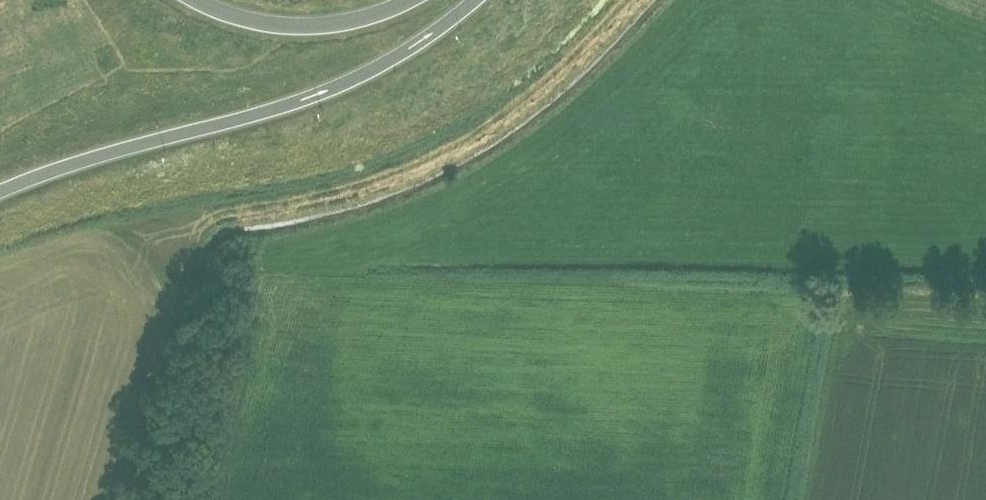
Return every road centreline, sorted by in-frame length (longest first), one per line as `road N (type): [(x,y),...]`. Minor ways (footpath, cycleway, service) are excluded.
road 1 (trunk): [(0,197),(308,102),(409,51),(477,0)]
road 2 (trunk): [(420,0),(362,23),(297,31),(238,24),(185,0)]

